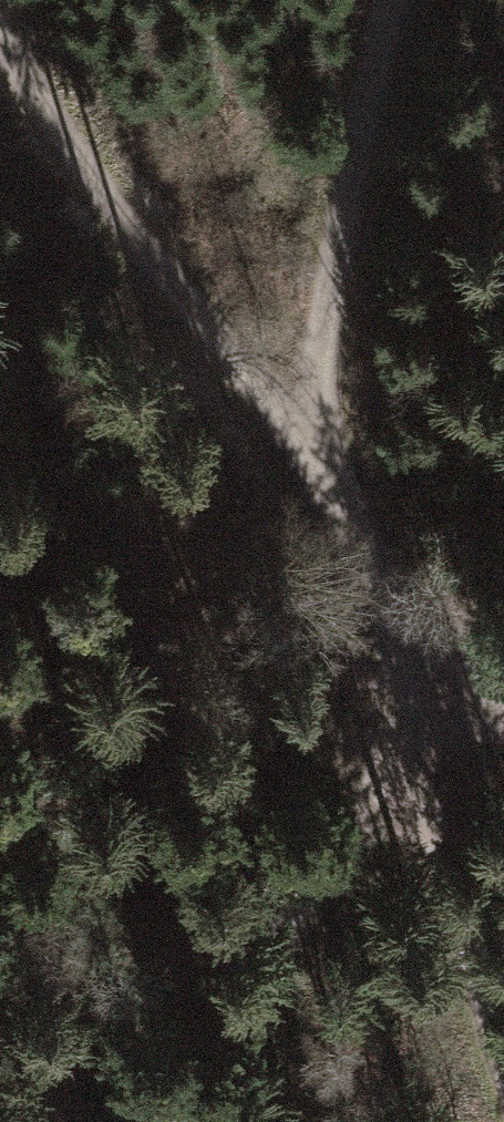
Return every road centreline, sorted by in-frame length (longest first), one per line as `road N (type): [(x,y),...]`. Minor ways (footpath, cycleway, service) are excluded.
road 1 (track): [(152,1121),(344,845),(435,689)]
road 2 (track): [(0,54),(307,447)]
road 3 (track): [(395,0),(307,447)]
road 4 (track): [(435,689),(443,854),(503,1058)]
road 5 (track): [(307,447),(401,609),(435,689)]

